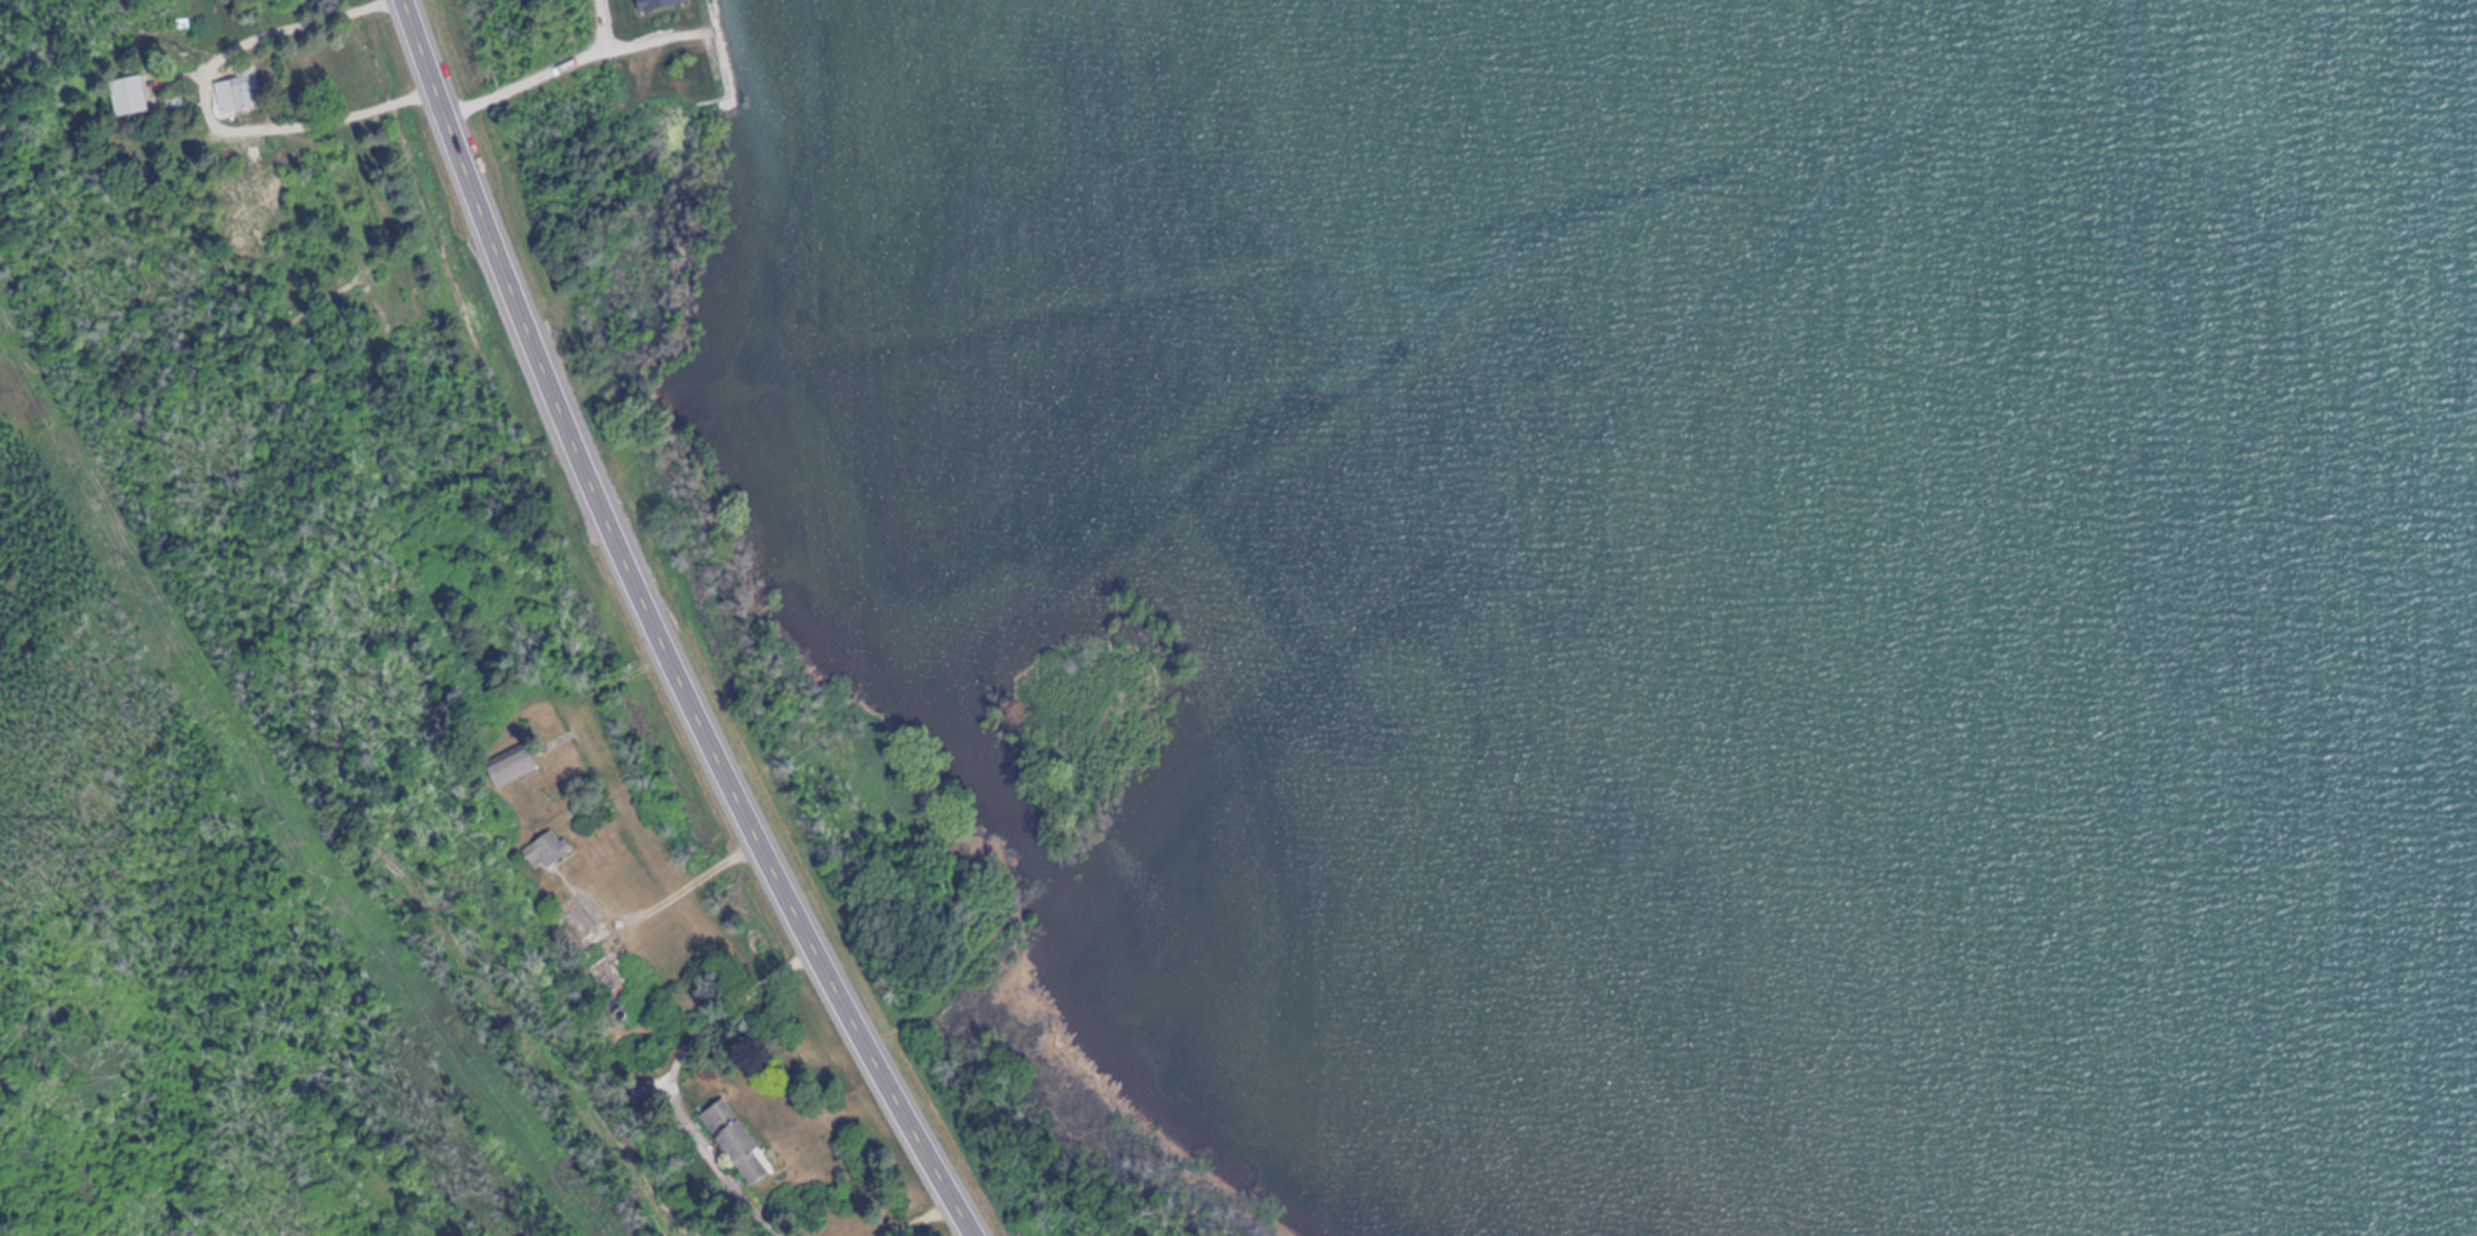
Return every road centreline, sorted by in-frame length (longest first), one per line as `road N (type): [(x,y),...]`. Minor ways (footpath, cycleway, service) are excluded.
road 1 (primary): [(400,0),(551,404),(662,659),(806,957),(959,1235)]
road 2 (residential): [(662,659),(583,704),(572,749),(733,1001)]
road 3 (residential): [(768,1235),(714,1172),(697,1081),(733,1001),(806,957)]

